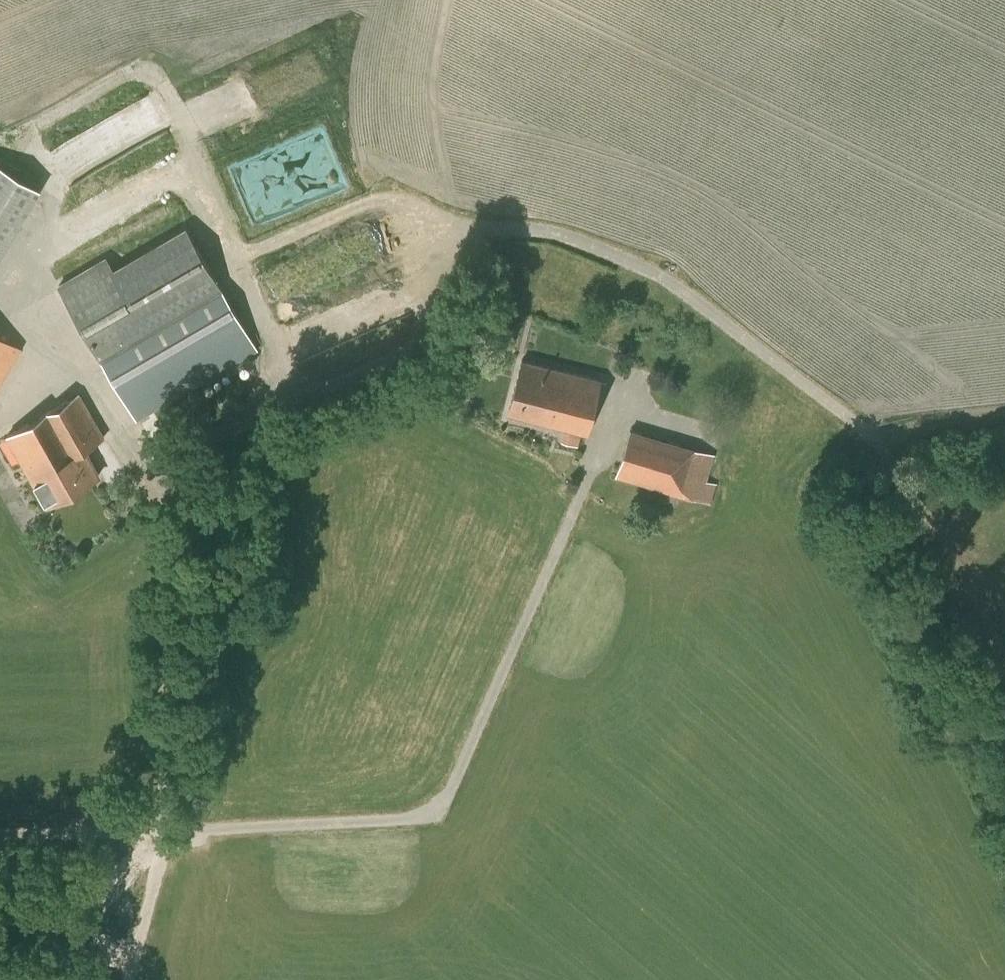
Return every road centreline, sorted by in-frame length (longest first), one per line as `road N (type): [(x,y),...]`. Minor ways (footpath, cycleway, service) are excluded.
road 1 (unclassified): [(0,837),(410,816),(442,804),(592,483)]

